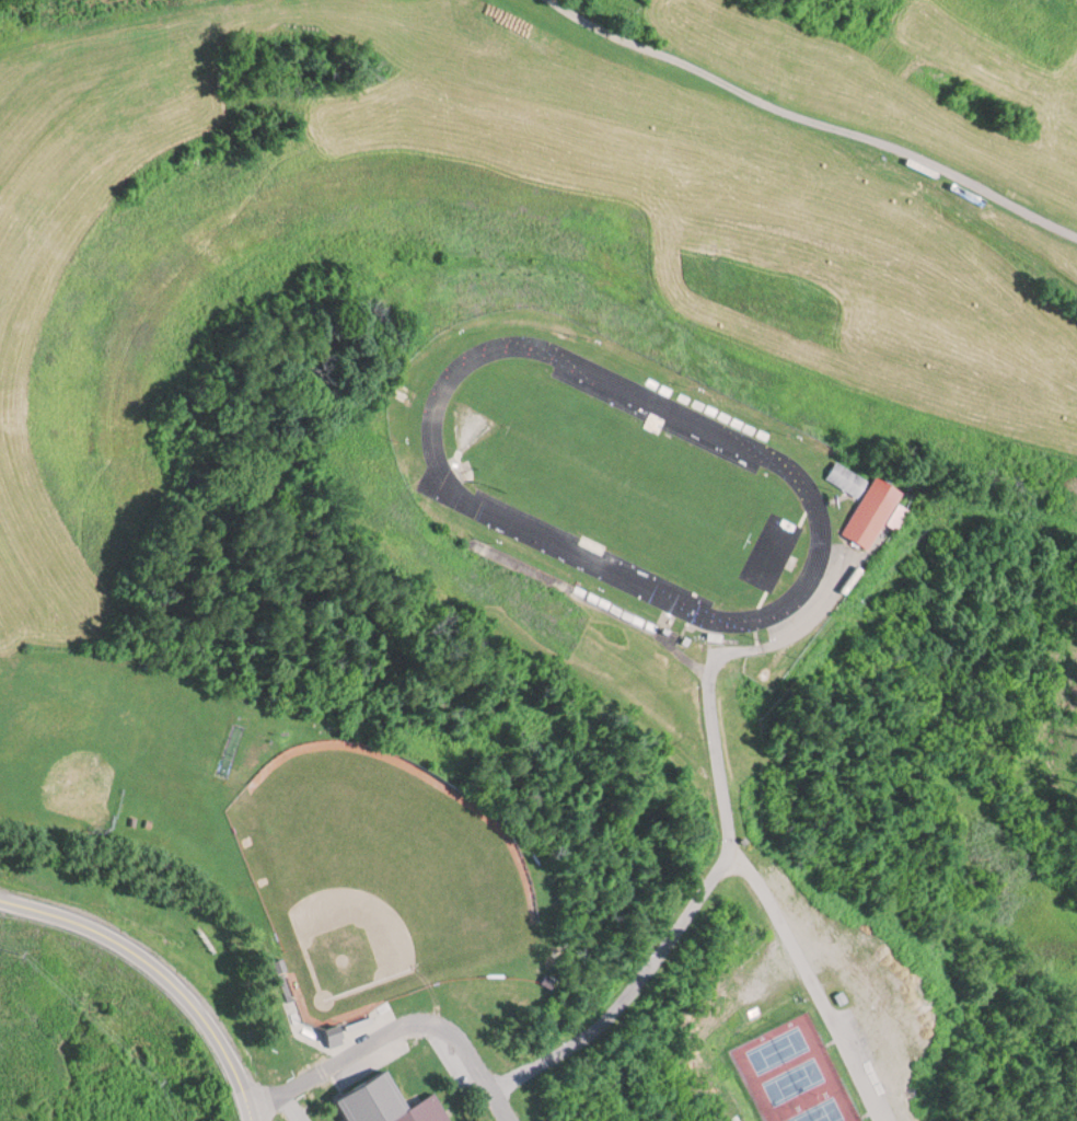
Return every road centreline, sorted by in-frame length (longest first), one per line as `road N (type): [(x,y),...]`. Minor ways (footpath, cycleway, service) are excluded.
road 1 (tertiary): [(0,895),(96,923),(161,966),(217,1033),(249,1120)]

